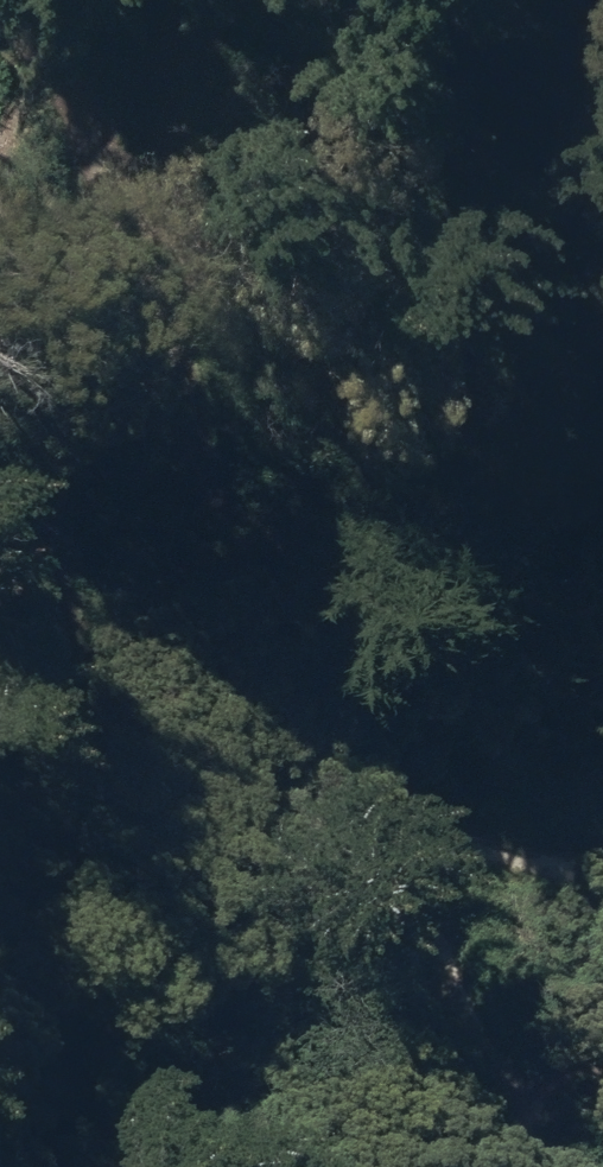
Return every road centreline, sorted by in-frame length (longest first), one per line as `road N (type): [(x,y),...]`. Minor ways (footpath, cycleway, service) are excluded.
road 1 (track): [(38,0),(93,55),(132,232),(358,710),(451,825),(602,851)]
road 2 (track): [(568,1166),(517,1044),(451,825)]
road 3 (track): [(246,0),(132,232)]

